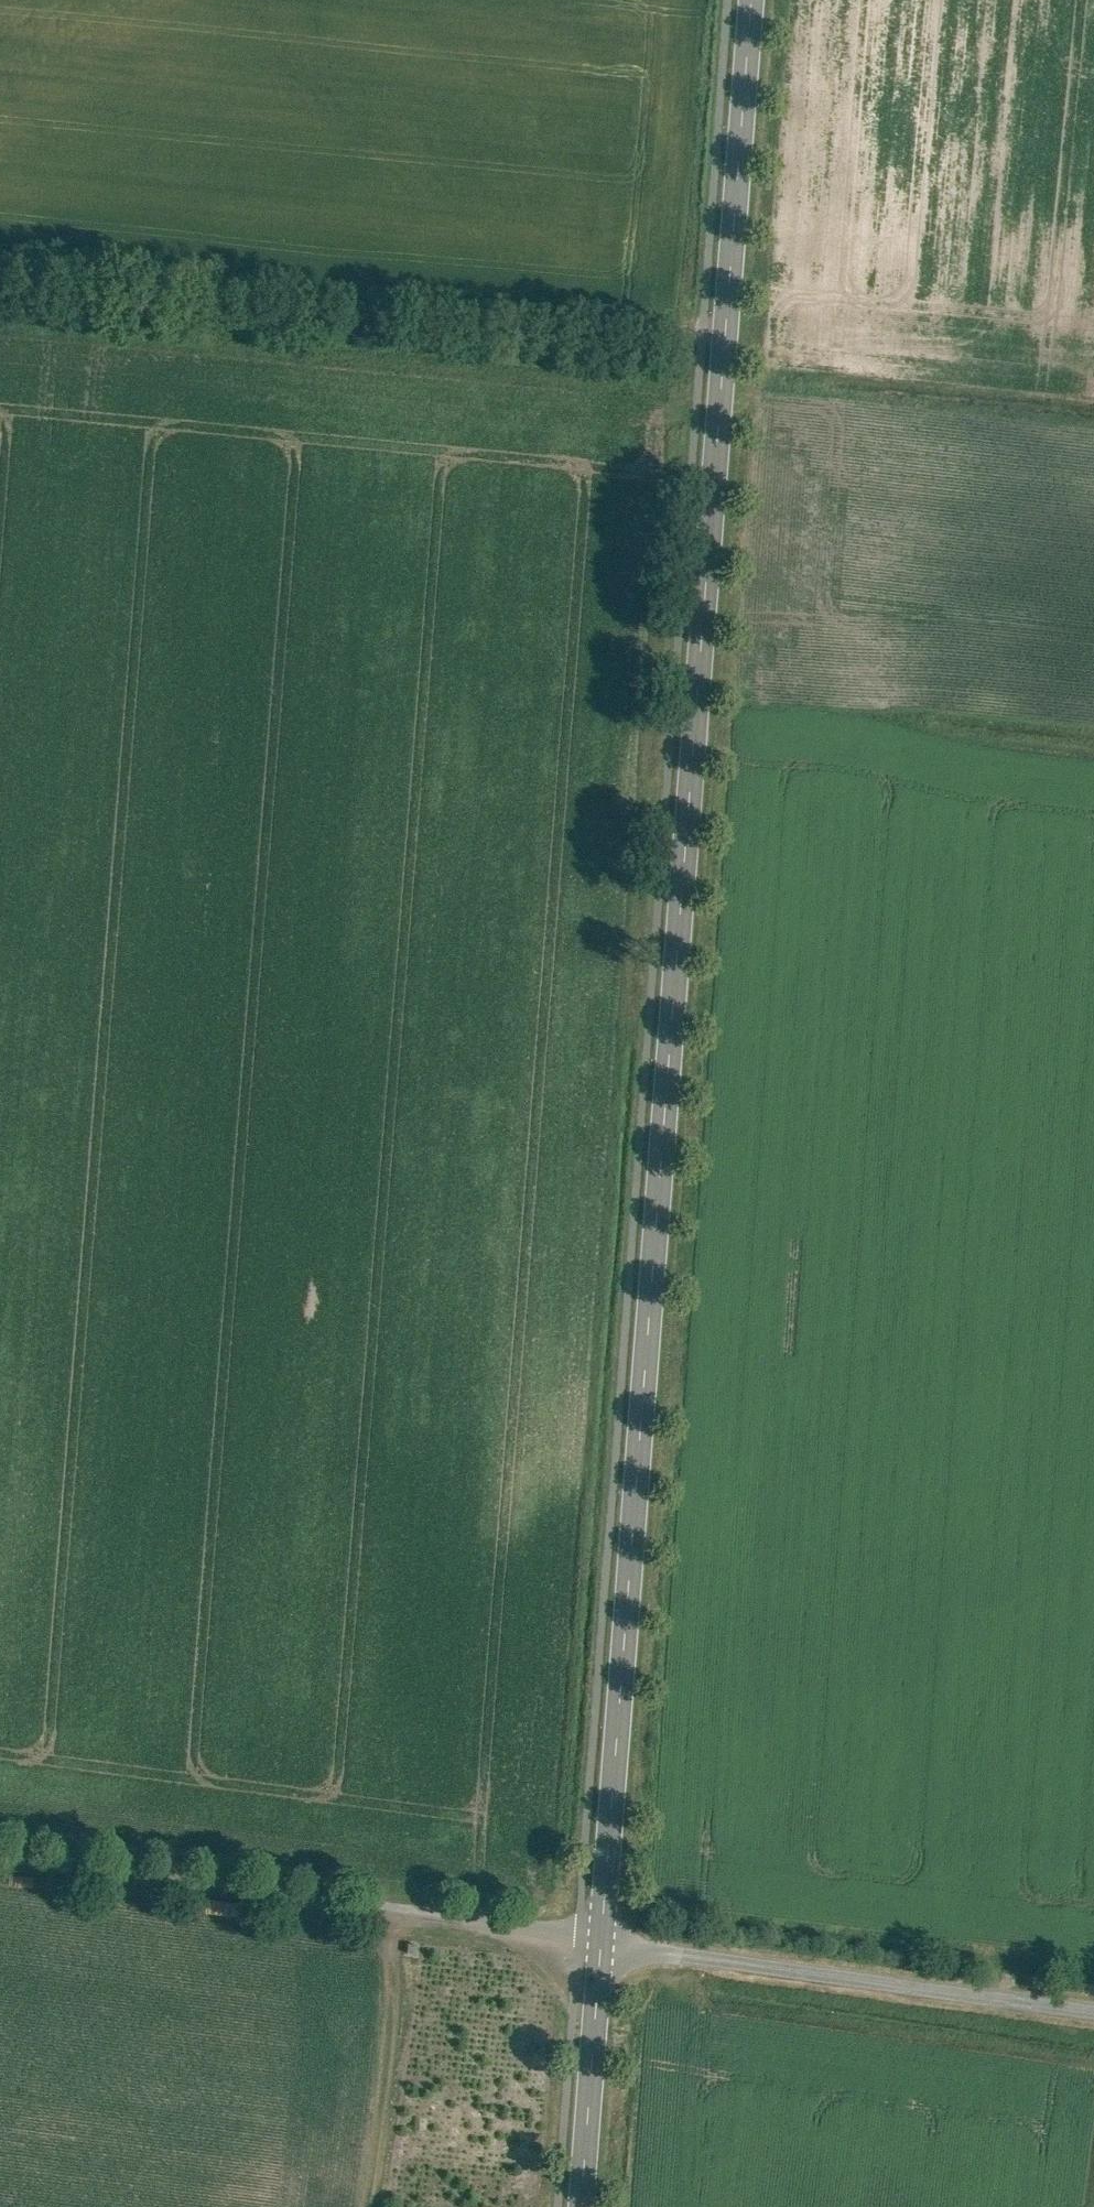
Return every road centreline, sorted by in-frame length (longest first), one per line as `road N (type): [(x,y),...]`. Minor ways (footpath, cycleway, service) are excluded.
road 1 (tertiary): [(752,0),(600,1943)]
road 2 (unclassified): [(600,1943),(0,1859)]
road 3 (unclassified): [(1093,2010),(600,1943)]
road 4 (tertiary): [(600,1943),(581,2206)]

